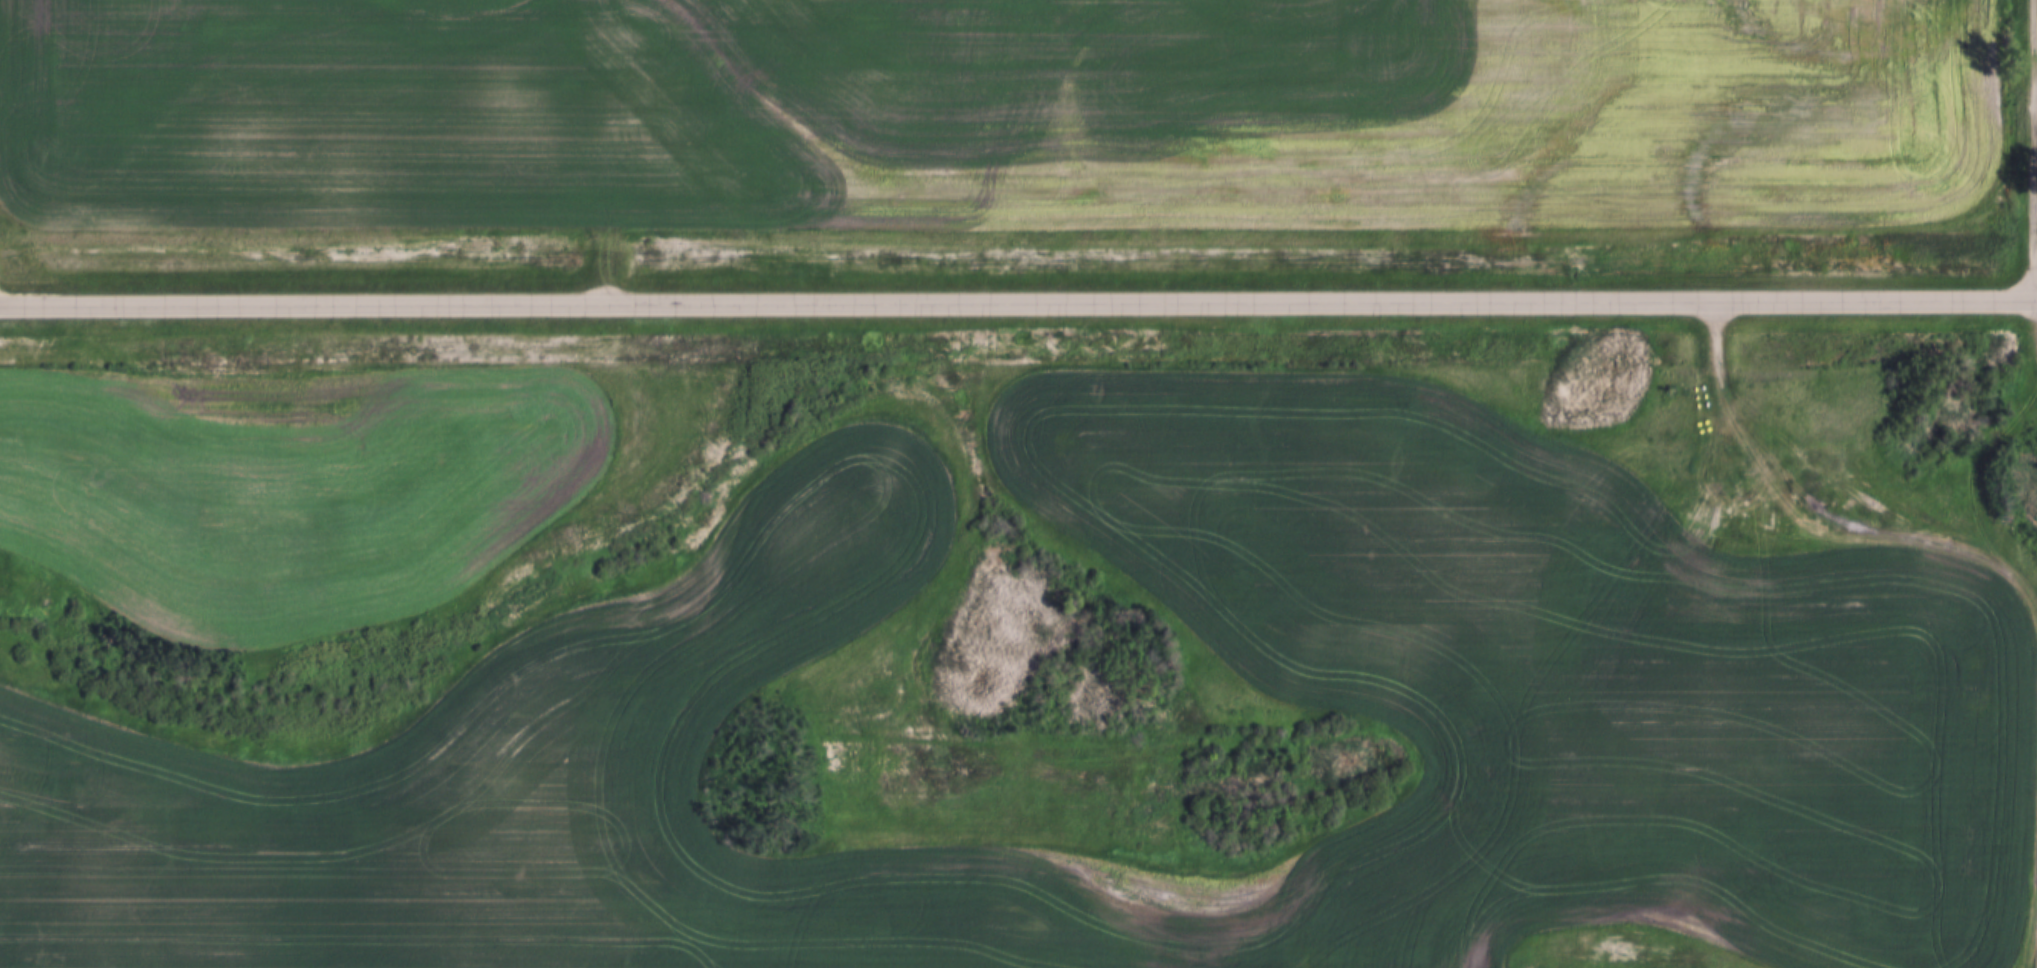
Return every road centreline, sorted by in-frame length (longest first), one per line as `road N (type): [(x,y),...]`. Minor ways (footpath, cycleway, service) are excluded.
road 1 (secondary): [(0,310),(2036,302)]
road 2 (track): [(2025,967),(2036,675),(2021,588),(1988,552),(1892,528),(1740,400),(1718,354),(1718,303)]
road 3 (track): [(2036,302),(2034,0)]

